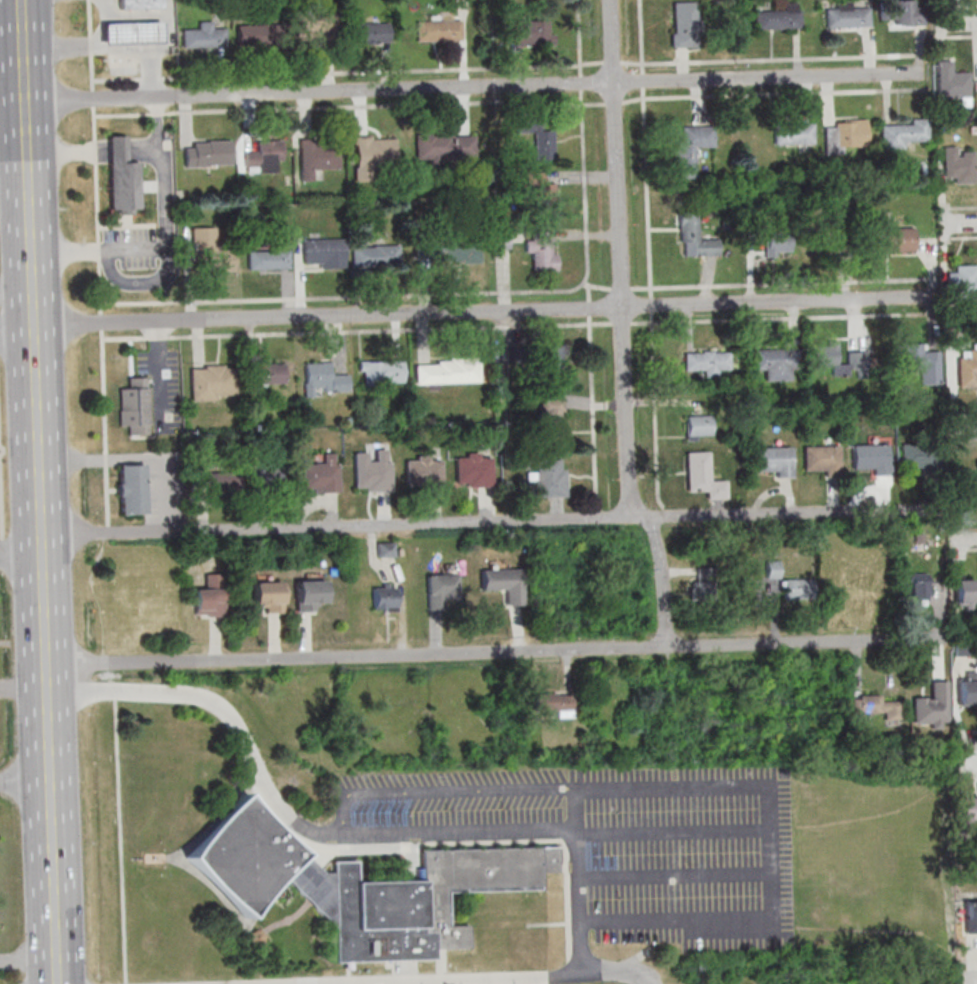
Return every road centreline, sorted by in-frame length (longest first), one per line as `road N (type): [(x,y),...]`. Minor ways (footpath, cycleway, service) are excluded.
road 1 (residential): [(940,510),(42,536)]
road 2 (residential): [(921,74),(25,103)]
road 3 (residential): [(930,297),(35,330)]
road 4 (residential): [(940,639),(47,666)]
road 5 (residential): [(630,517),(614,83)]
road 6 (residential): [(647,983),(602,976),(367,983)]
road 7 (secondary): [(51,782),(58,983)]
road 8 (secondary): [(35,330),(40,462)]
road 9 (residential): [(665,647),(651,519)]

